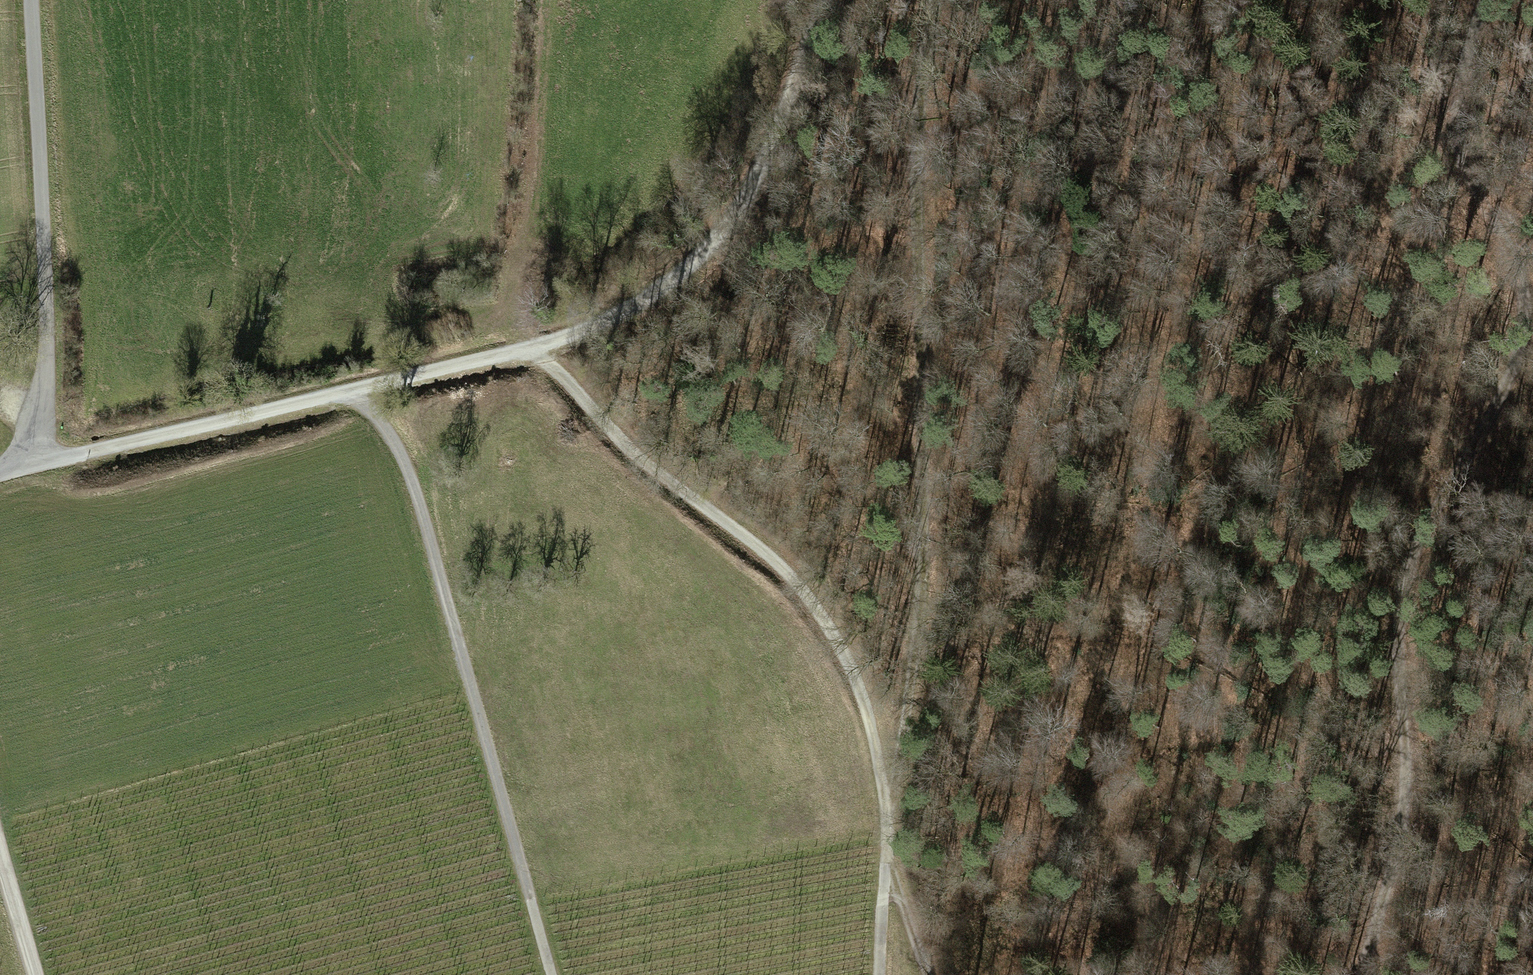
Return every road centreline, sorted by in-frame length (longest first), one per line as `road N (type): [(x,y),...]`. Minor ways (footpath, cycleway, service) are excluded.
road 1 (track): [(974,974),(988,956),(1004,904),(1035,878),(1092,770),(1257,366),(1358,0)]
road 2 (track): [(1369,974),(1409,783),(1395,625),(1407,553),(1496,419),(1528,348),(1519,273),(1465,170),(1458,92),(1489,0)]
road 3 (track): [(940,0),(924,83),(922,573),(913,713),(888,834),(929,974)]
road 4 (track): [(531,350),(642,458),(765,550),(815,602),(863,699),(888,834),(882,974)]
road 5 (track): [(363,387),(416,495),(551,974)]
road 6 (track): [(33,454),(78,454),(531,350)]
road 7 (track): [(822,0),(752,185),(714,243),(668,285),(531,350)]
road 8 (track): [(33,454),(47,315),(30,0)]
road 9 (track): [(531,350),(524,341),(535,0)]
road 10 (track): [(0,845),(38,974)]

